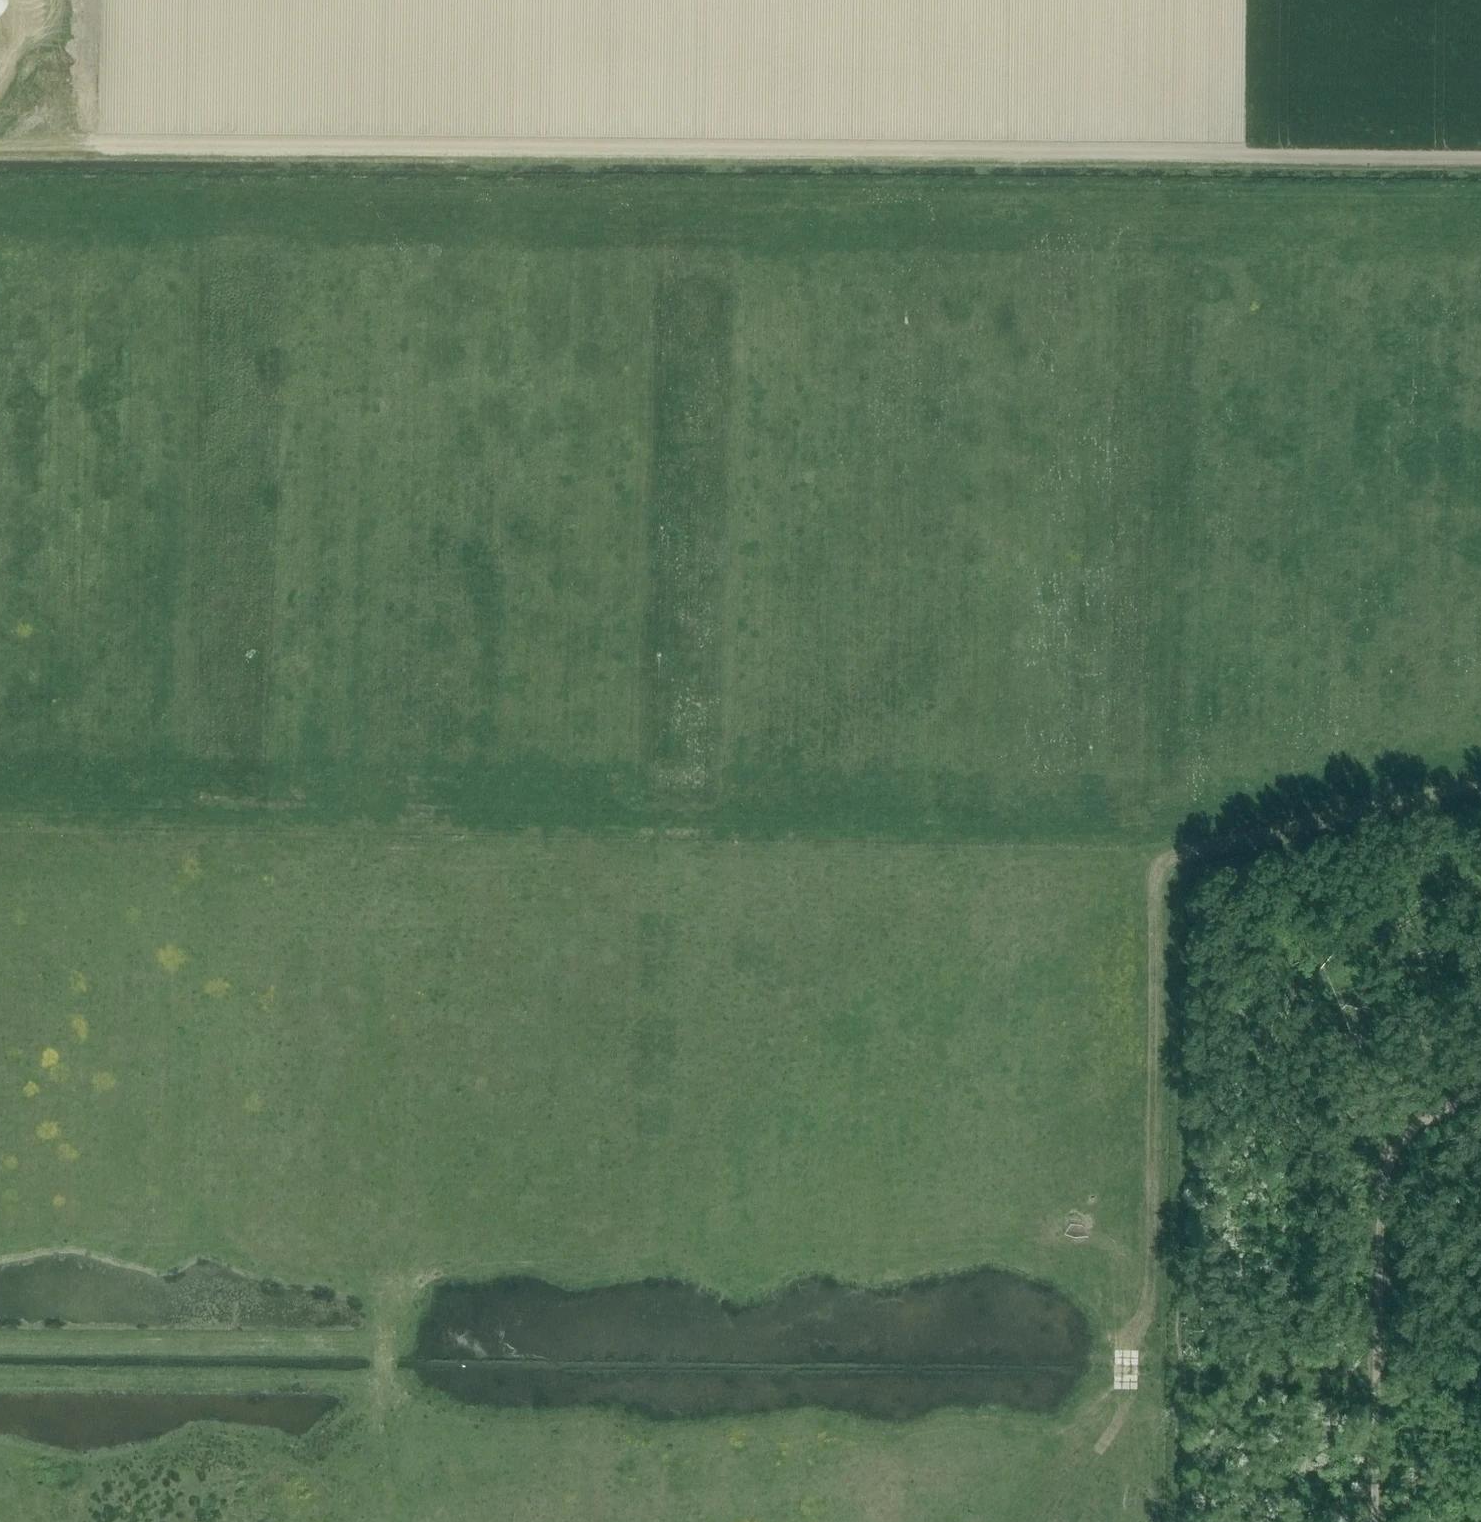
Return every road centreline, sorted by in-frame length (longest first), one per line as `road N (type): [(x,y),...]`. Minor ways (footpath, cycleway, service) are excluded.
road 1 (track): [(1480,784),(1159,865),(1150,1300),(1127,1341),(1119,1418),(1097,1452)]
road 2 (track): [(1480,1091),(1412,1130),(1384,1178),(1373,1521)]

